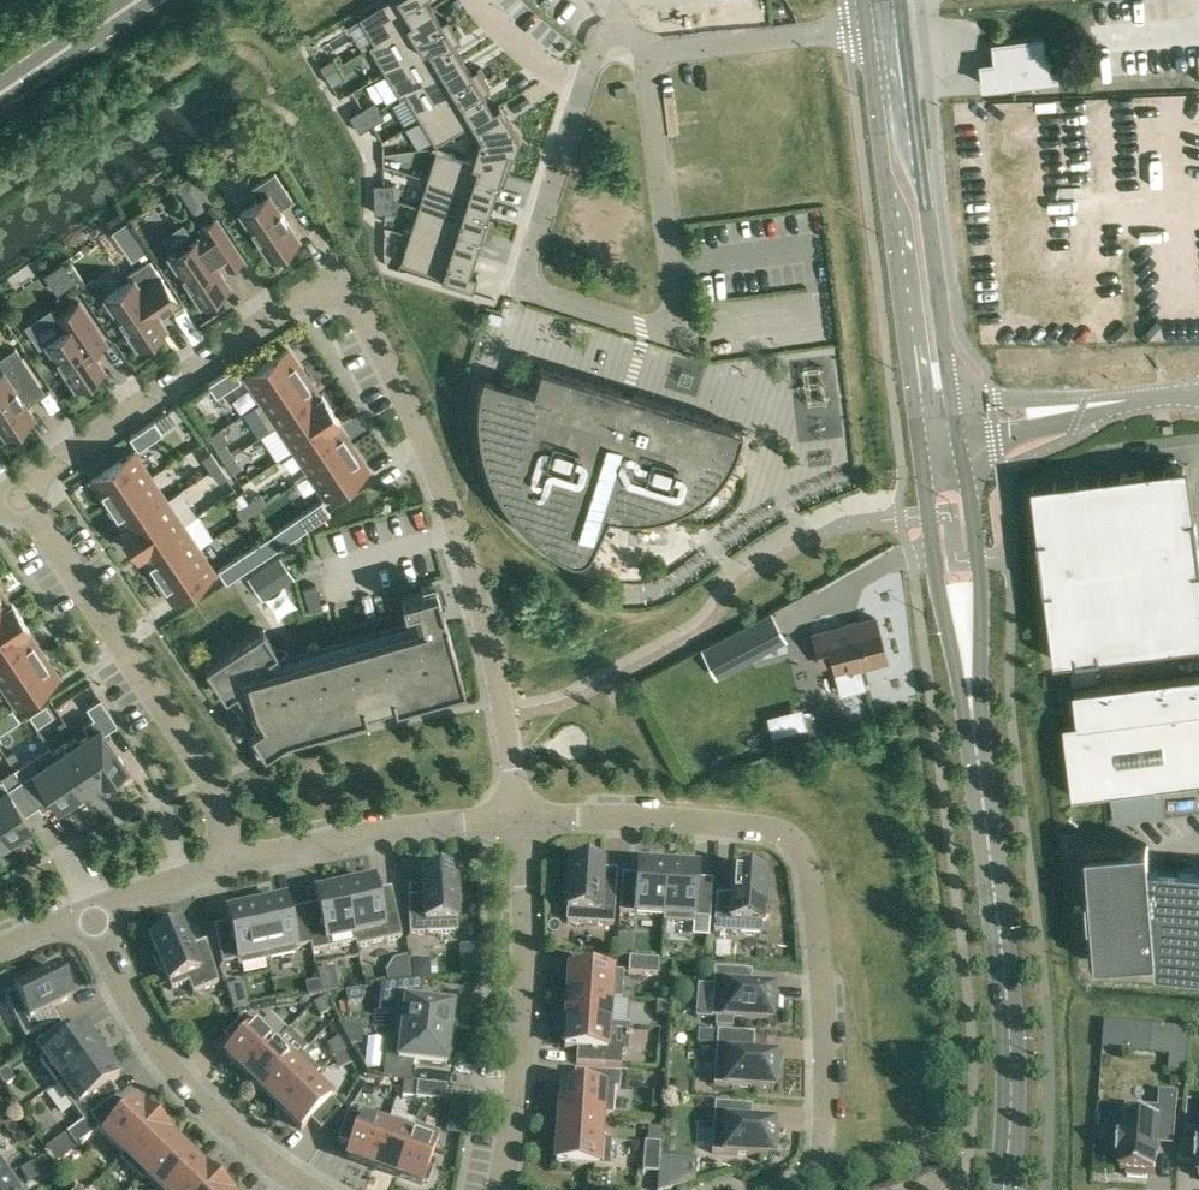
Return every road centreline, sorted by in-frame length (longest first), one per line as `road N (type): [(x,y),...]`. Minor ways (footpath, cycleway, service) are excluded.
road 1 (residential): [(518,818),(490,640),(455,518),(411,412),(337,278),(18,489)]
road 2 (residential): [(787,1189),(817,1172),(826,1143),(822,957),(801,849),(769,832),(518,818)]
road 3 (residential): [(226,867),(208,780),(18,489)]
road 4 (secondary): [(866,0),(917,430)]
road 5 (secondary): [(958,426),(896,0)]
road 6 (secondary): [(917,430),(990,834)]
road 7 (secondary): [(990,834),(979,588),(958,426)]
road 8 (residential): [(501,1189),(526,1001),(518,818)]
road 9 (residential): [(95,911),(131,1009),(181,1082),(262,1159),(310,1189)]
road 10 (secondary): [(1007,1189),(1011,1036),(990,834)]
road 11 (residential): [(226,867),(518,818)]
road 12 (unclassified): [(958,426),(1198,397)]
road 13 (primary): [(145,0),(0,98)]
road 14 (residential): [(95,911),(226,867)]

